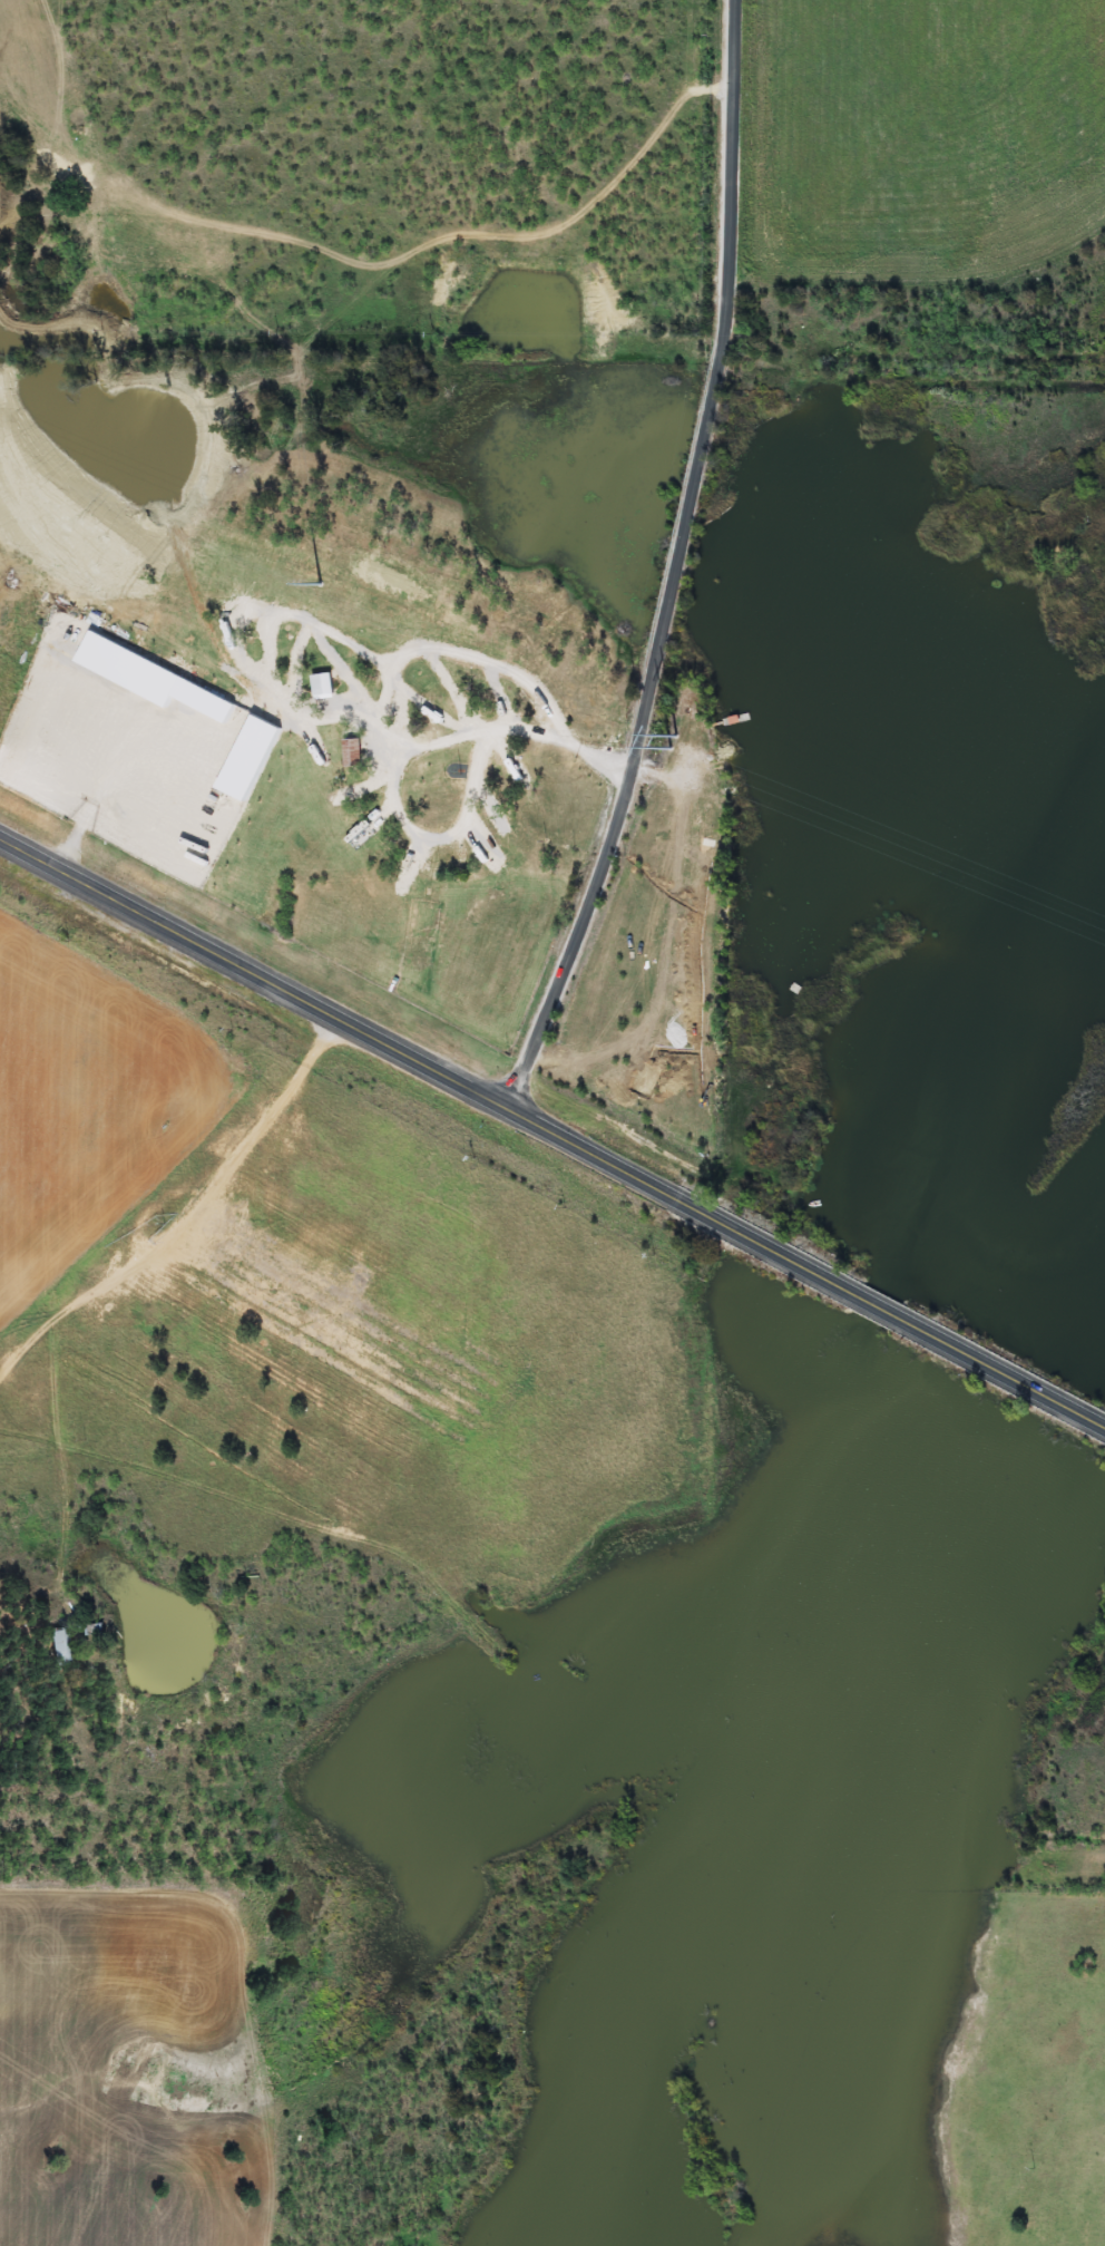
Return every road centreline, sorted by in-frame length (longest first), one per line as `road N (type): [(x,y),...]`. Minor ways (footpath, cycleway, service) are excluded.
road 1 (secondary): [(0,839),(1104,1426)]
road 2 (residential): [(732,0),(723,388),(655,687),(507,1109)]

